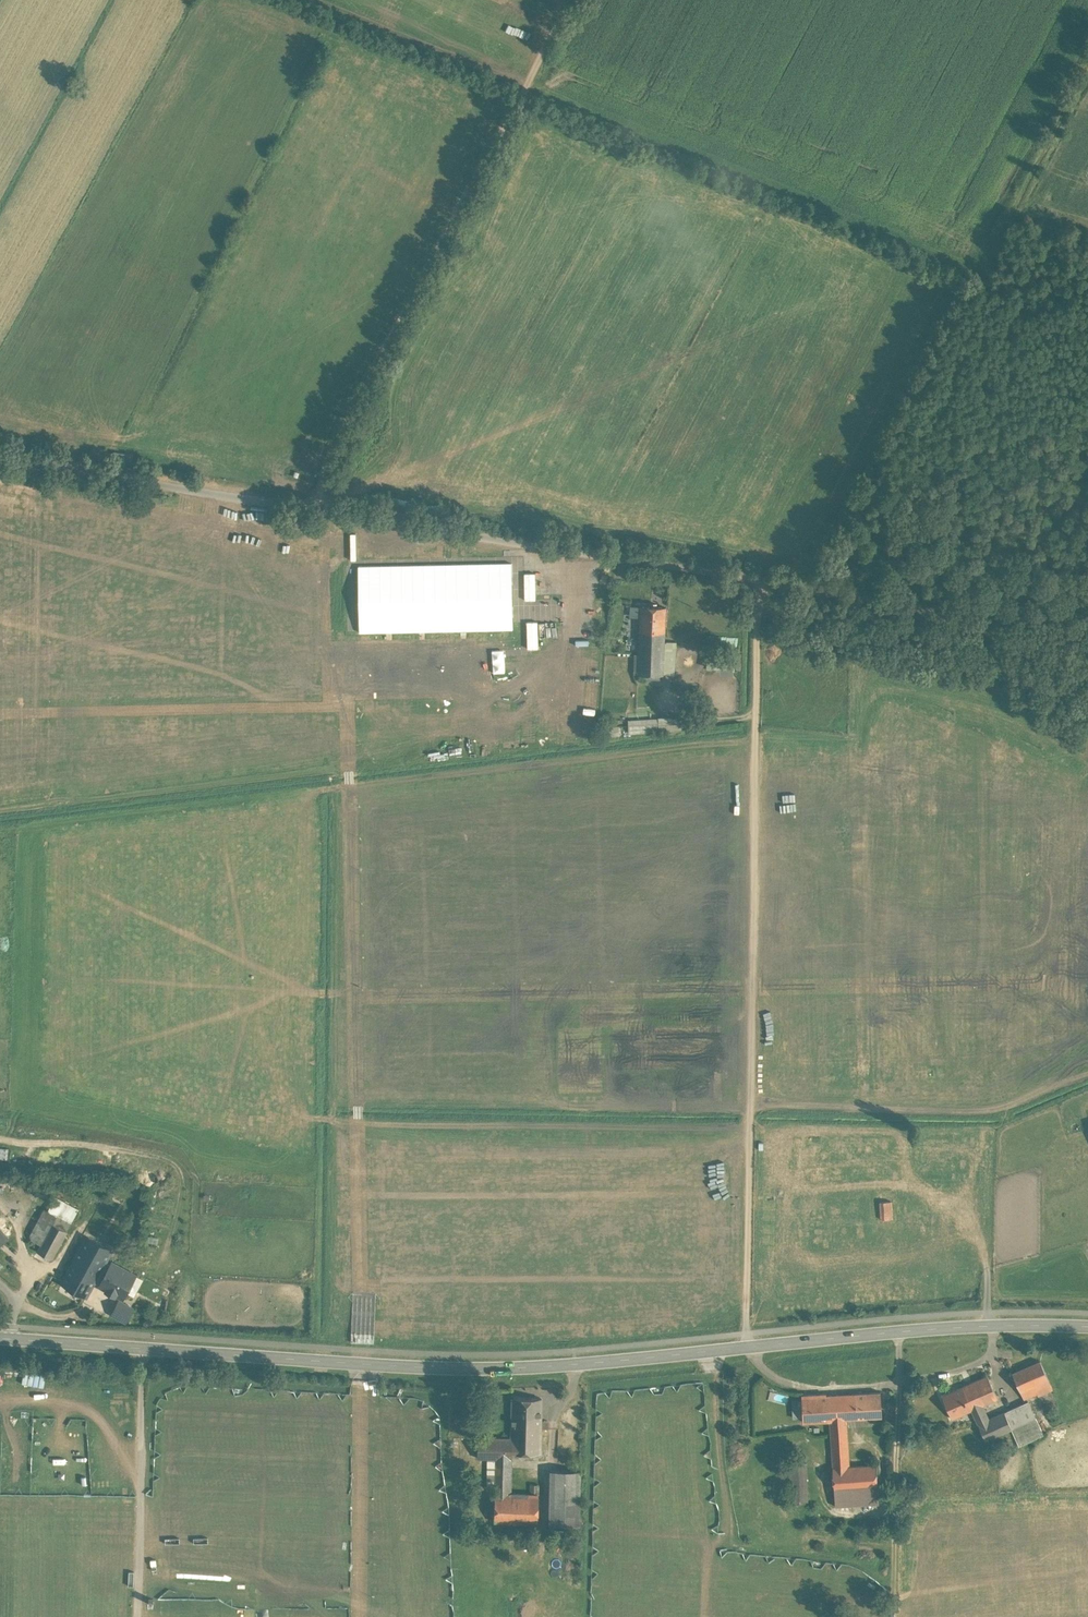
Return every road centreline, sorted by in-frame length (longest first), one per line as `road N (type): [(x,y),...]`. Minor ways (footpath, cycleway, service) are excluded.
road 1 (unclassified): [(1087,668),(956,622),(755,576),(302,506),(0,449)]
road 2 (tertiary): [(0,1339),(505,1367),(899,1331),(1087,1326)]
road 3 (track): [(755,576),(750,1347)]
road 4 (track): [(572,0),(302,506)]
road 5 (track): [(981,271),(524,92)]
road 6 (track): [(823,589),(981,271)]
road 7 (track): [(144,1335),(138,1616)]
road 8 (track): [(981,271),(1087,64)]

